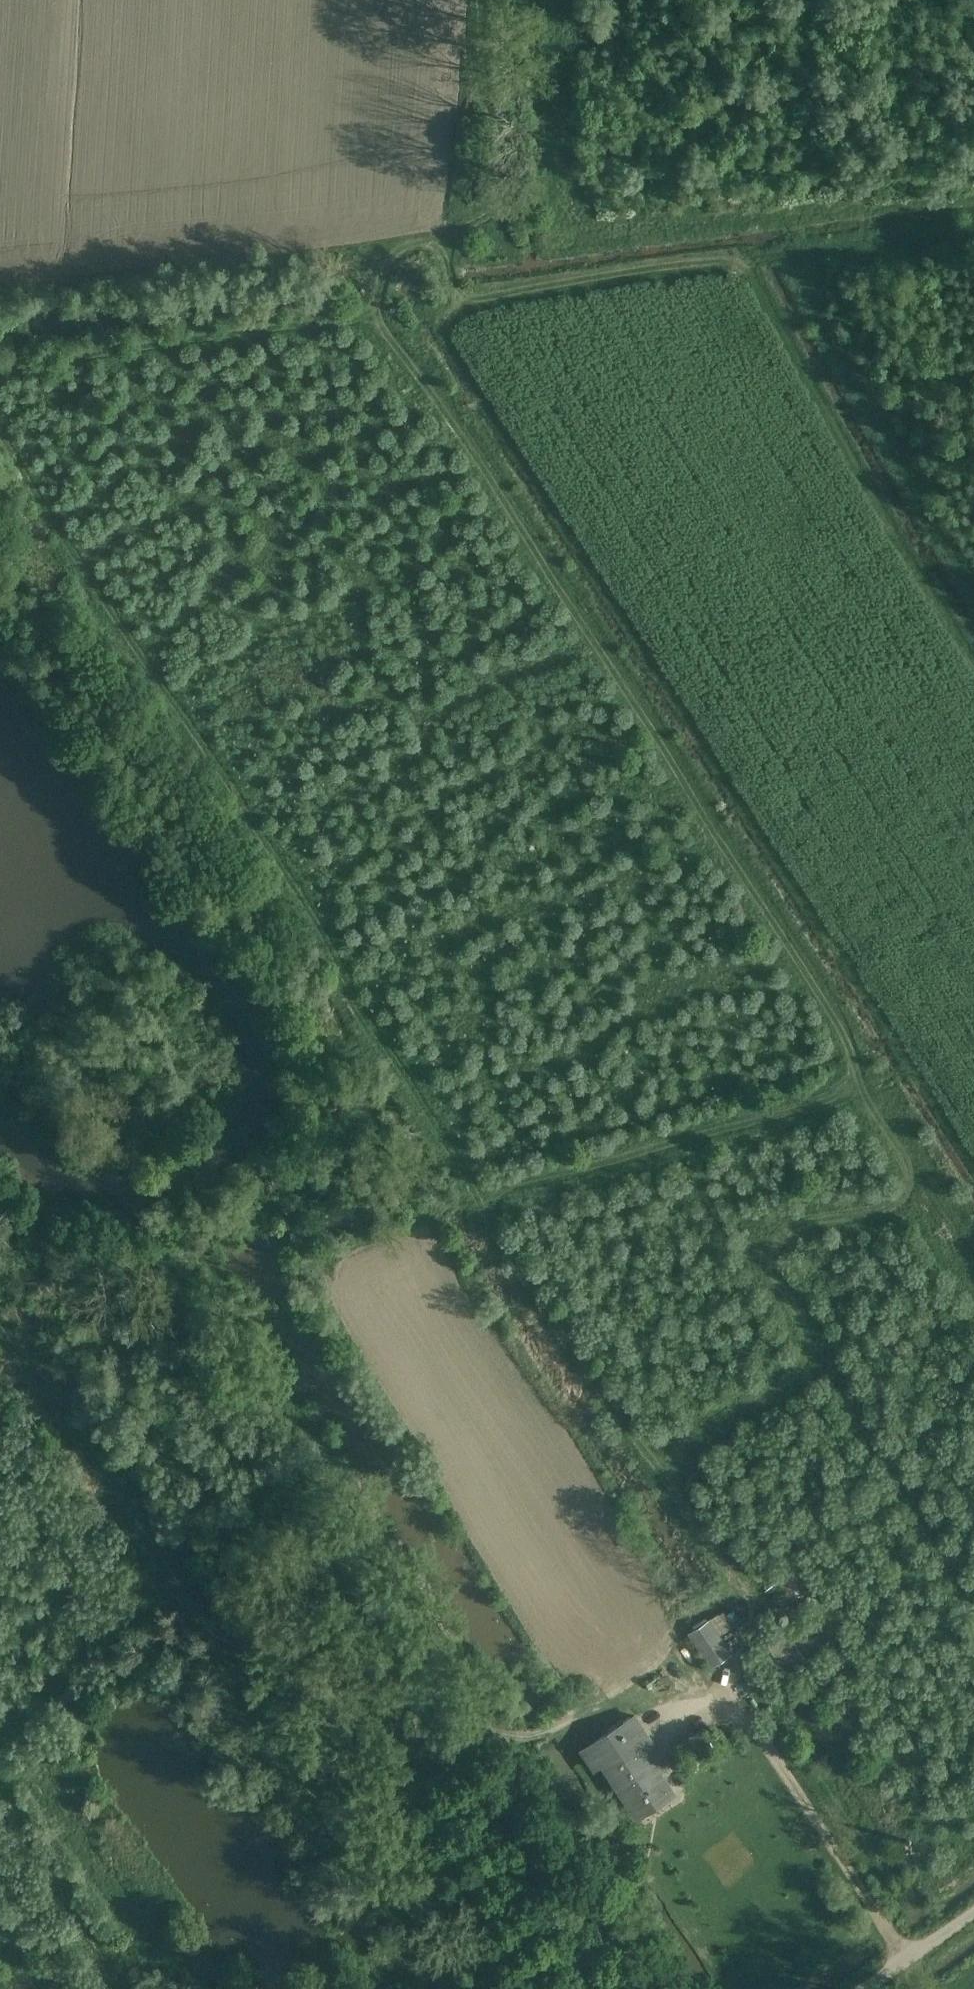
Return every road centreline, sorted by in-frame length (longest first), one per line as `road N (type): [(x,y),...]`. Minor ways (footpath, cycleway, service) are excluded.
road 1 (unclassified): [(866,1988),(973,1915)]

